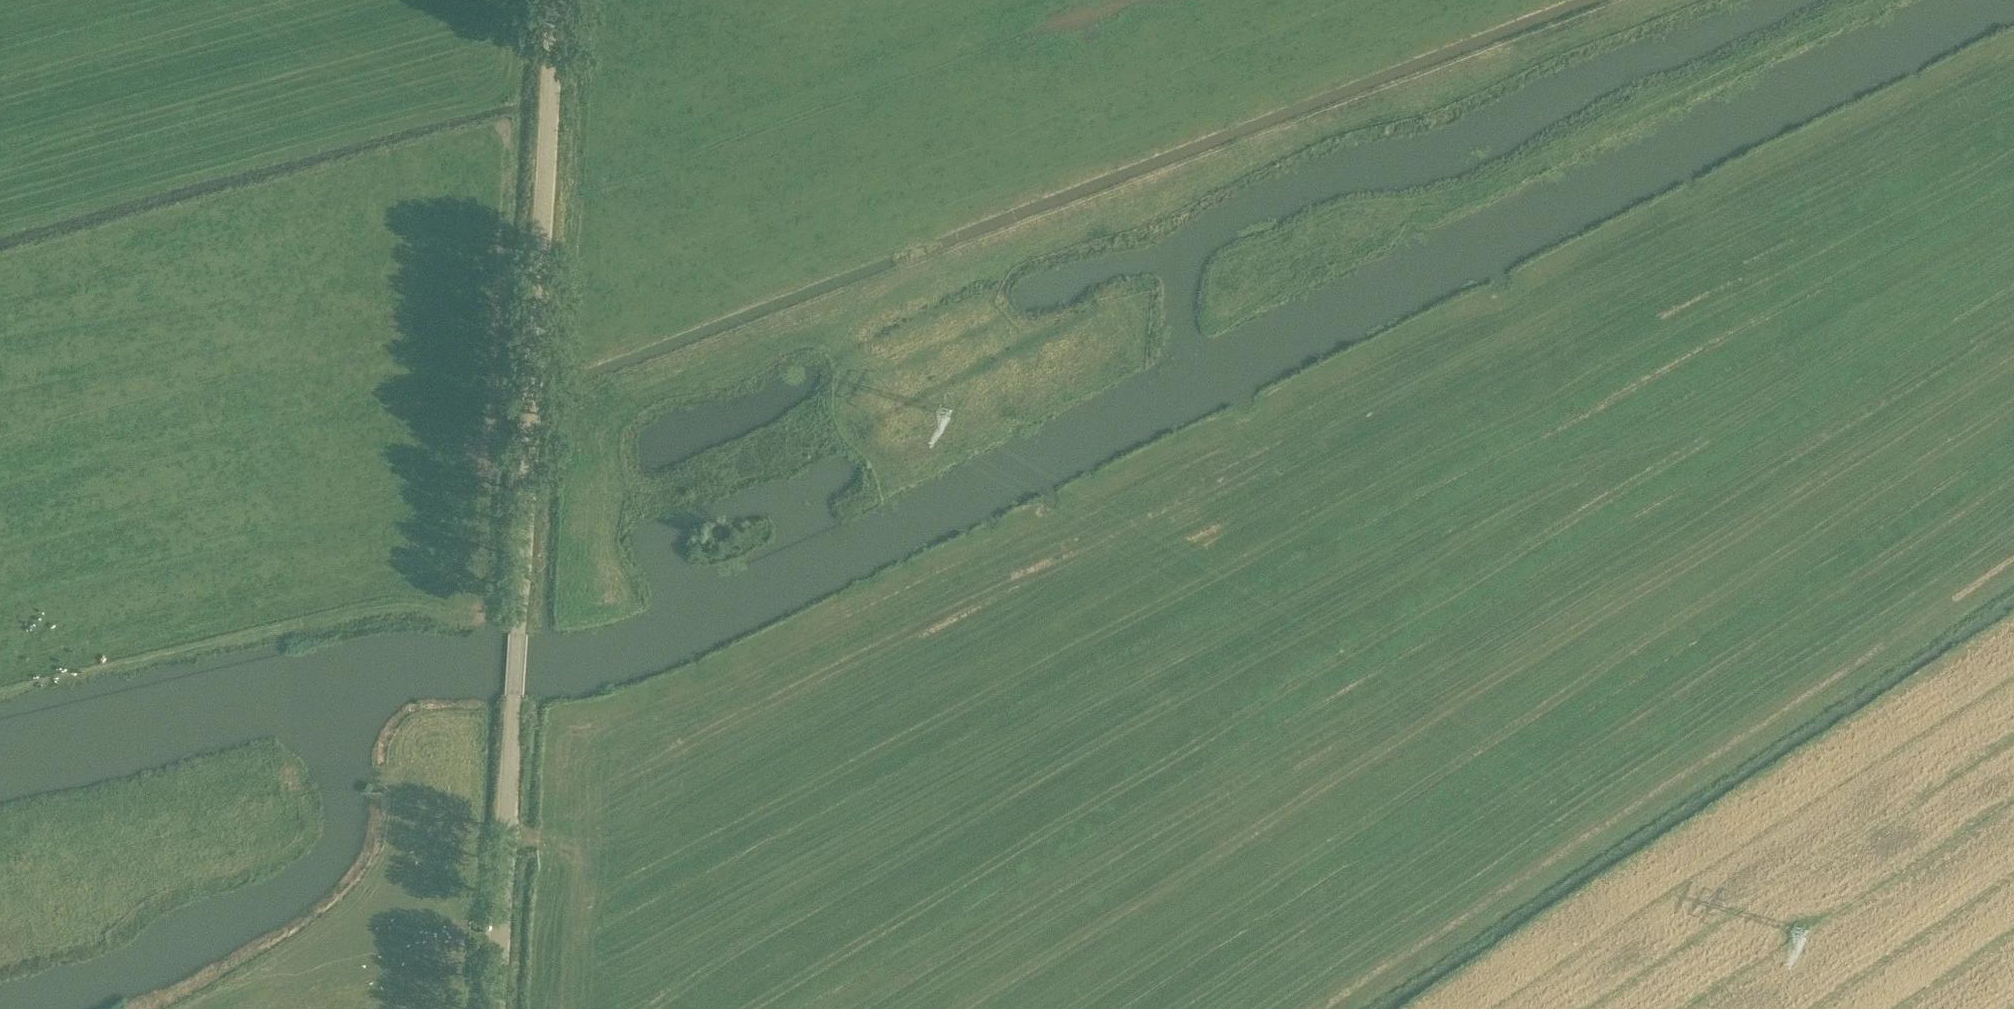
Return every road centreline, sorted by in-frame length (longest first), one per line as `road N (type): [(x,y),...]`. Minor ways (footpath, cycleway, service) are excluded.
road 1 (unclassified): [(498,1008),(561,0)]

